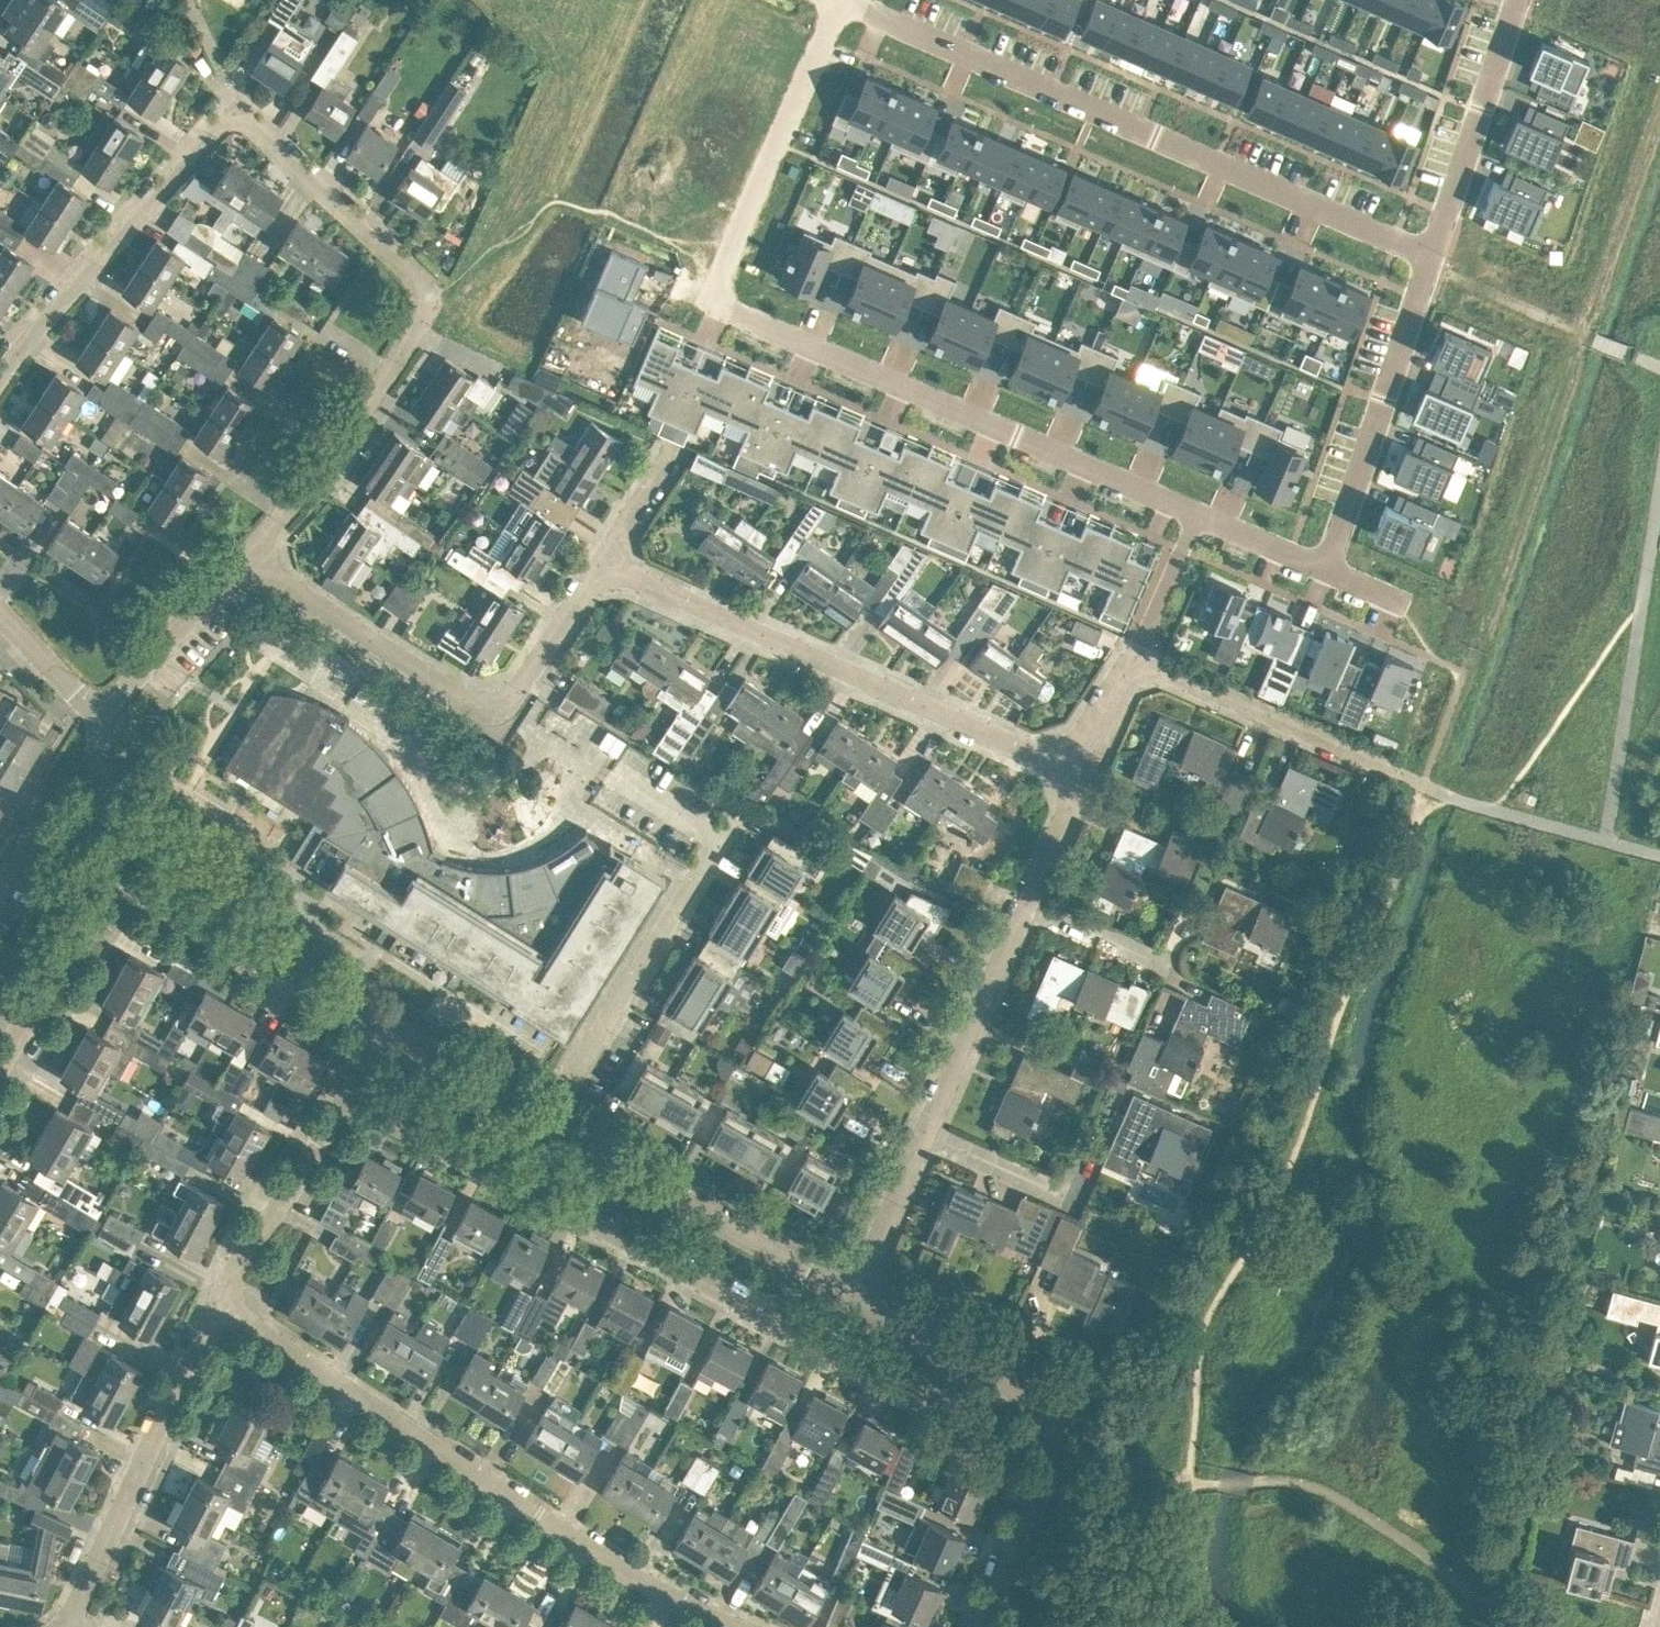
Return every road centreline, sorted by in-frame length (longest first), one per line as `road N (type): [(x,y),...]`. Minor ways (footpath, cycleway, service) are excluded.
road 1 (residential): [(838,0),(722,271),(725,295),(740,313),(1198,514)]
road 2 (residential): [(951,1350),(923,1383),(901,1383),(351,1093)]
road 3 (residential): [(844,0),(1428,255)]
road 4 (residential): [(759,1626),(511,1489),(214,1302)]
road 5 (residential): [(0,389),(39,333),(228,120),(249,124),(415,274),(425,296)]
road 6 (residential): [(1082,773),(599,564)]
road 7 (residential): [(245,560),(492,713),(507,708),(599,564)]
road 8 (residential): [(740,809),(548,1123)]
road 9 (residential): [(67,1626),(214,1302)]
road 10 (residential): [(548,1123),(853,1293)]
road 11 (residential): [(988,1626),(1053,1424),(1044,1403),(951,1350)]
road 12 (residential): [(1428,255),(1324,567)]
road 13 (residential): [(245,560),(331,458),(424,320),(425,296)]
road 14 (residential): [(112,878),(387,1032)]
road 15 (residential): [(1141,665),(1406,774)]
road 16 (residential): [(1515,0),(1428,255)]
road 17 (residential): [(214,1302),(237,1256),(351,1093)]
road 18 (residential): [(923,1129),(1022,904)]
road 19 (residential): [(99,715),(245,560)]
road 20 (residential): [(387,1032),(548,1123)]
road 21 (residential): [(853,1293),(923,1129)]
road 22 (unclassified): [(1141,665),(1139,645),(1198,514)]
road 23 (residential): [(112,878),(99,715)]
road 24 (residential): [(35,1005),(112,878)]
road 25 (residential): [(1022,904),(1082,773)]
road 26 (residential): [(99,715),(0,611)]
road 27 (residential): [(1198,514),(1324,567)]
road 28 (residential): [(599,564),(672,451)]
road 29 (residential): [(1039,1193),(923,1129)]
road 30 (residential): [(1134,959),(1022,904)]
road 31 (residential): [(1082,773),(1127,676),(1141,665)]

